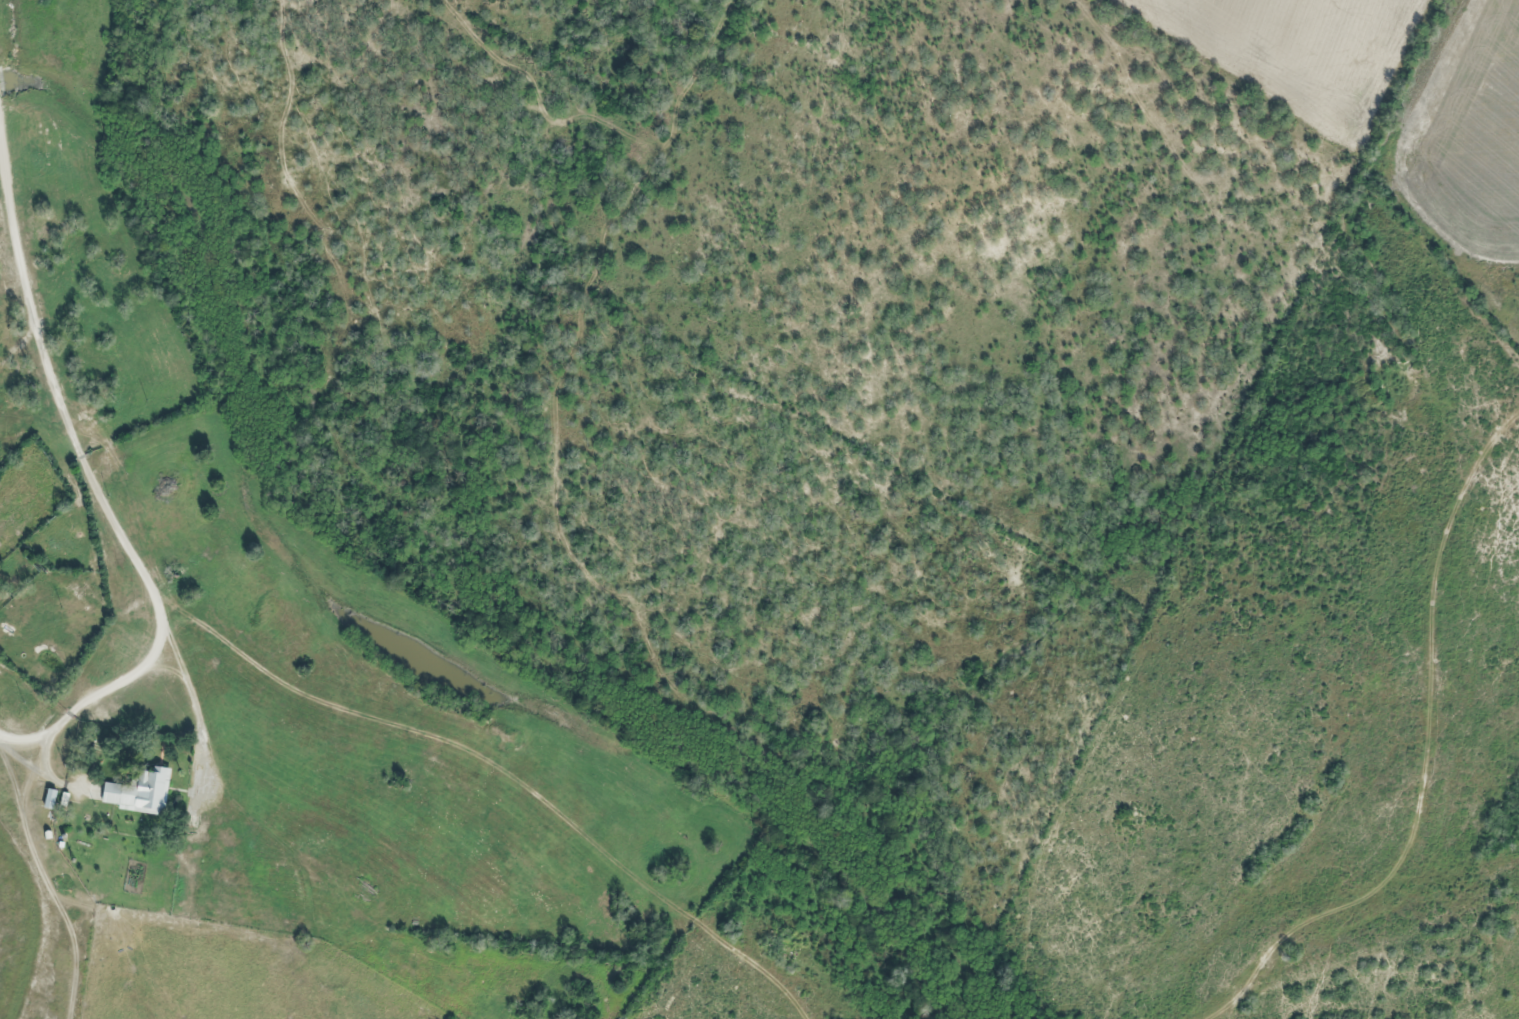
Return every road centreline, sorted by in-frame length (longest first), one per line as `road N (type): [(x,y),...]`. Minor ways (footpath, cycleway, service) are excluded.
road 1 (track): [(150,590),(313,700),(462,746),(493,764),(760,969),(804,1018)]
road 2 (track): [(1199,1018),(1265,937),(1355,887),(1404,836),(1424,777),(1440,681),(1437,528),(1461,475),(1518,417)]
road 3 (residential): [(0,151),(25,293),(80,456)]

